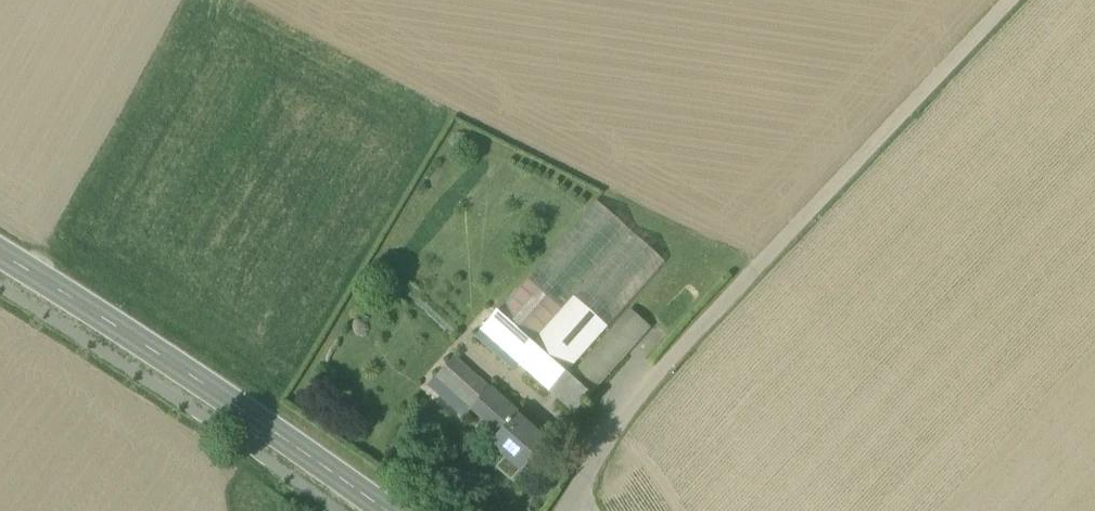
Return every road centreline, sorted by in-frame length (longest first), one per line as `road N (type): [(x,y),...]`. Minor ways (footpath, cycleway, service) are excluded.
road 1 (unclassified): [(566,510),(680,353),(1012,0)]
road 2 (secondary): [(384,510),(0,255)]

